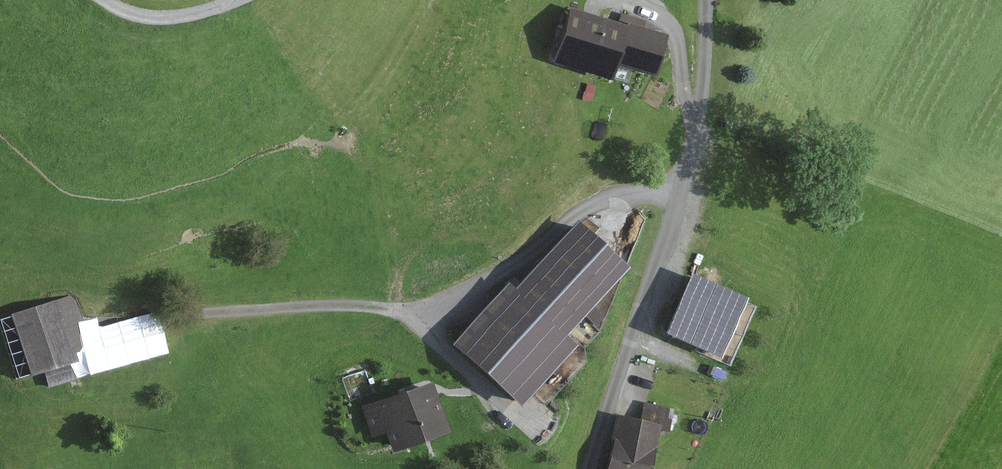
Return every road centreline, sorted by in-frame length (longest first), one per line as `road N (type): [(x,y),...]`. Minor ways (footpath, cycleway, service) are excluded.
road 1 (track): [(689,190),(618,189),(459,293),(164,315),(97,329)]
road 2 (unclassified): [(595,468),(706,126),(711,0)]
road 3 (track): [(239,0),(216,11),(127,21),(105,0)]

